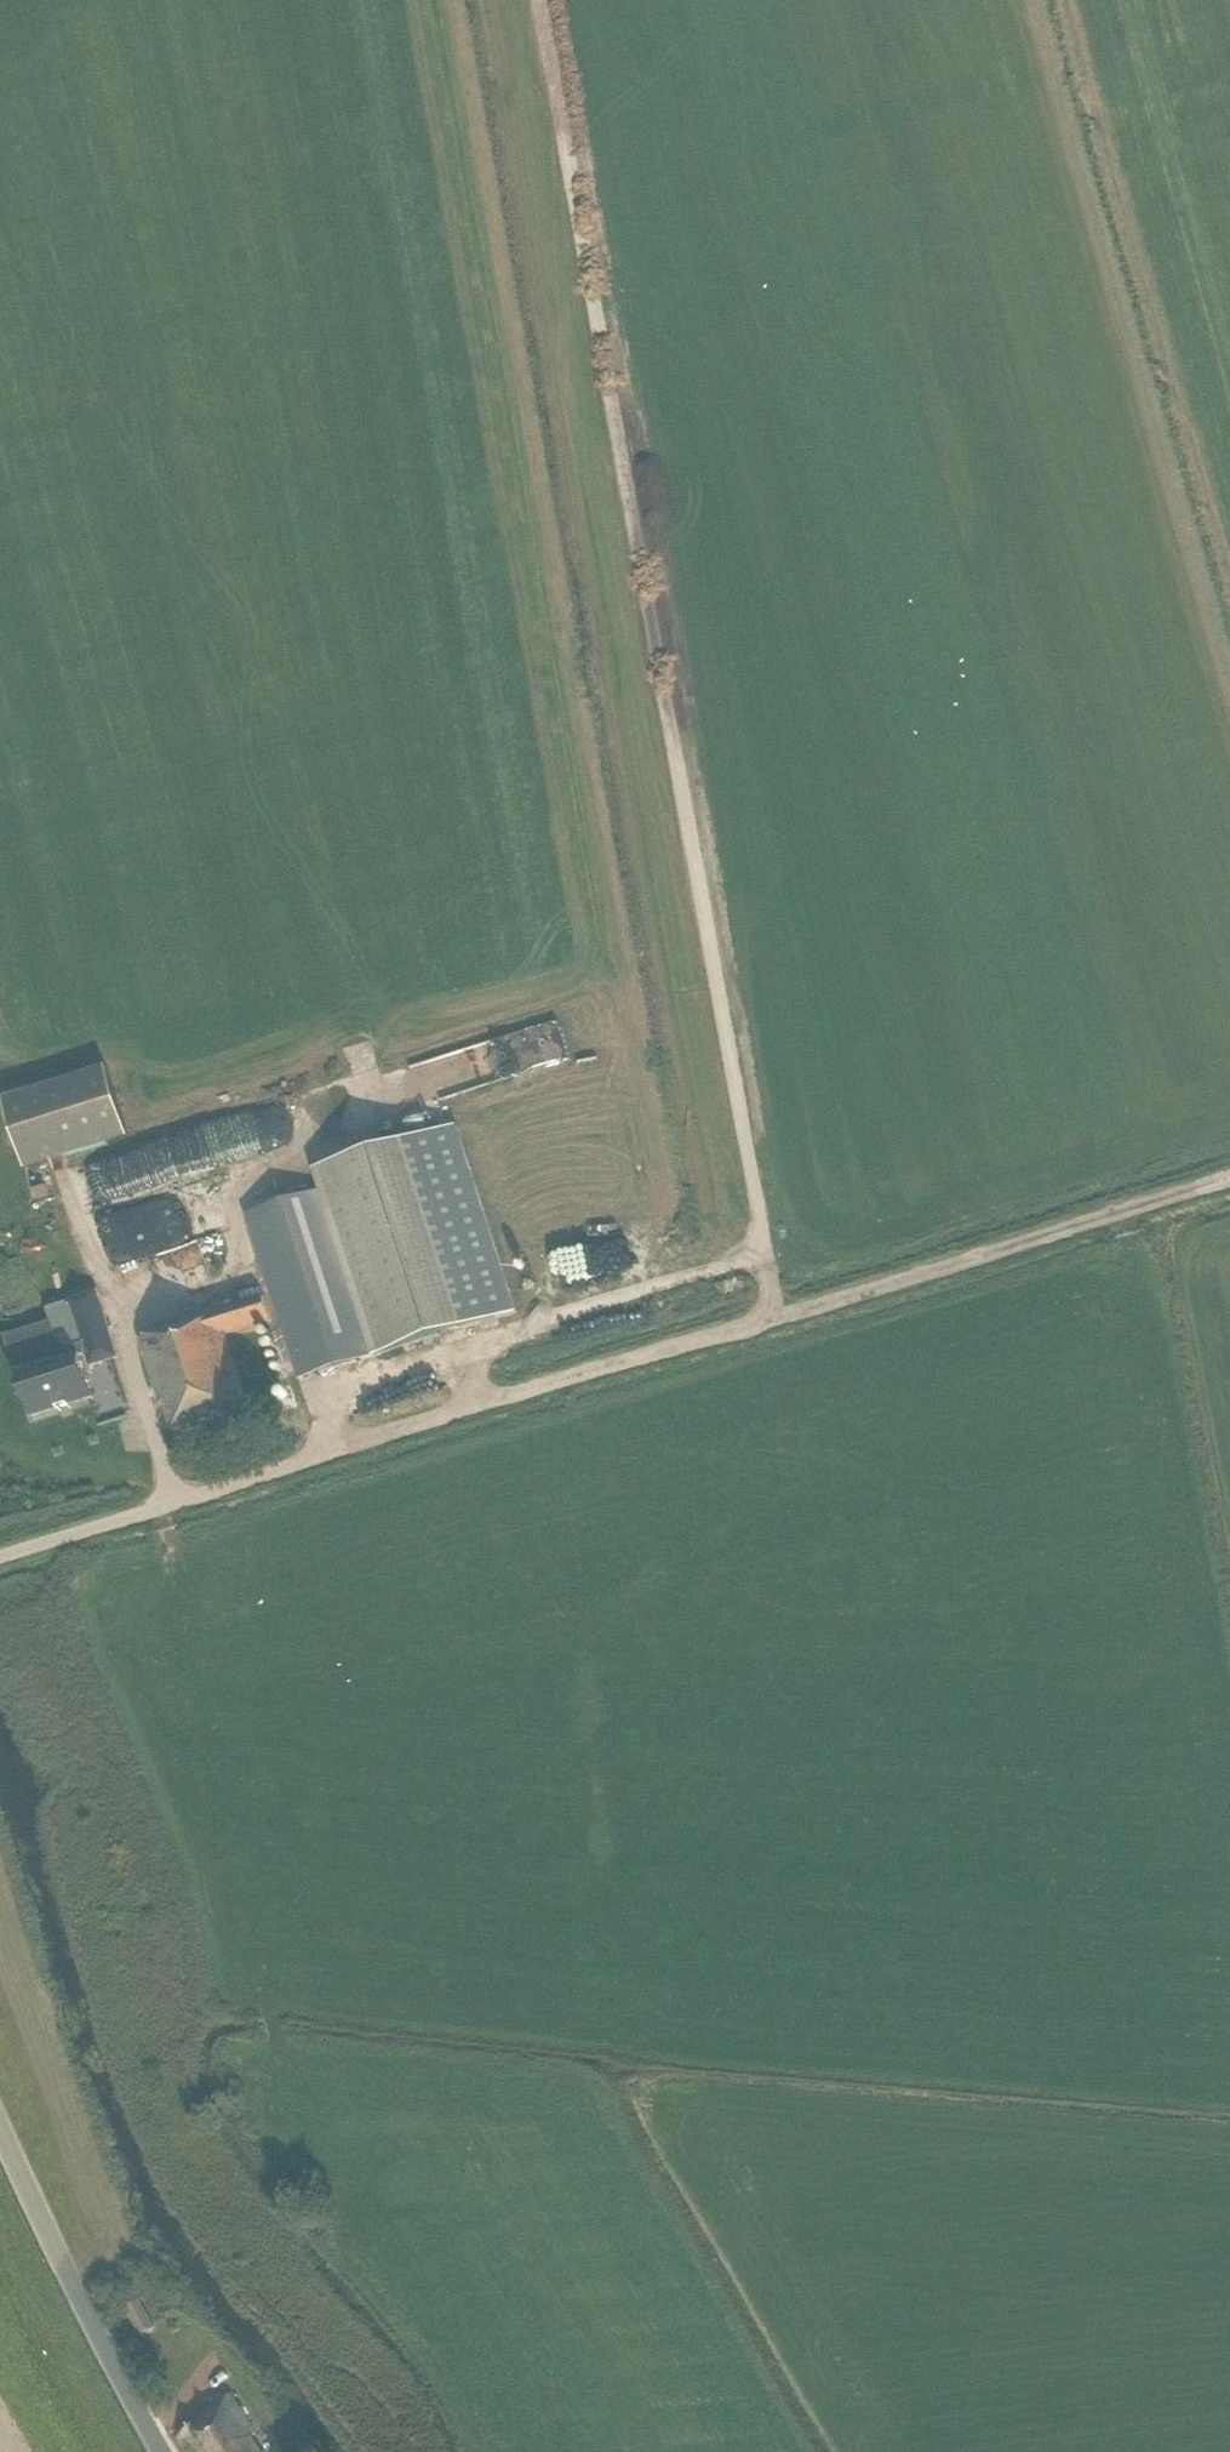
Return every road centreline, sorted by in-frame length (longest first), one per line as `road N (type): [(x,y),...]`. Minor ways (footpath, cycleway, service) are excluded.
road 1 (track): [(0,1559),(1229,1177)]
road 2 (tertiary): [(155,2451),(85,2325),(0,2132)]

